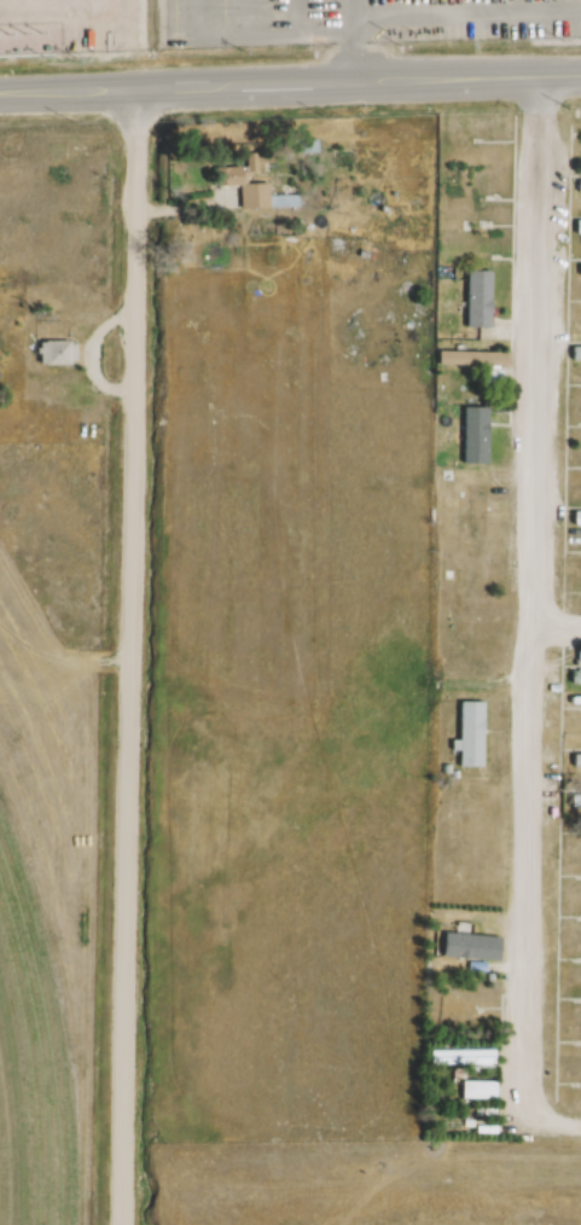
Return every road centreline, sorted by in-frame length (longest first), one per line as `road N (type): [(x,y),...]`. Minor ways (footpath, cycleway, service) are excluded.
road 1 (residential): [(122,1224),(135,91)]
road 2 (secondary): [(580,75),(0,94)]

